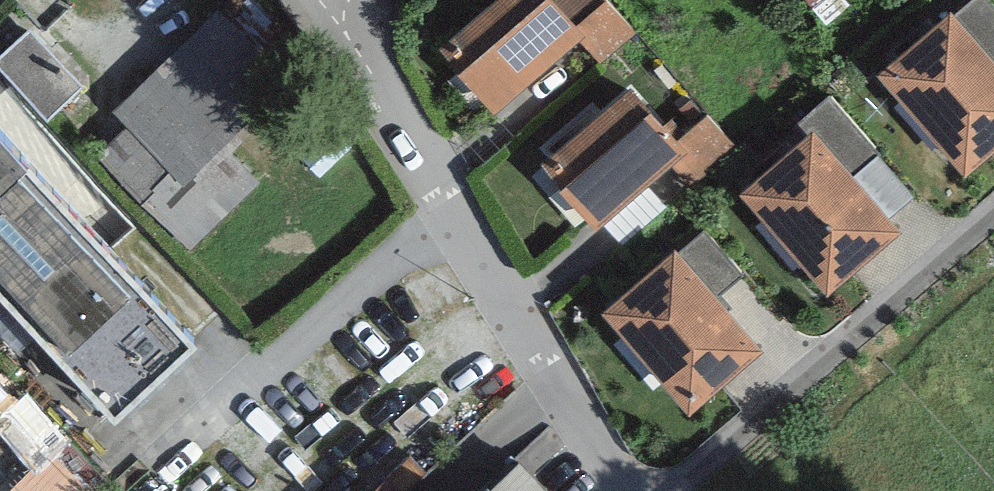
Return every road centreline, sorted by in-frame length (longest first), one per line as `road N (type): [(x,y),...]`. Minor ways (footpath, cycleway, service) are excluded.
road 1 (residential): [(322,1),(627,490)]

